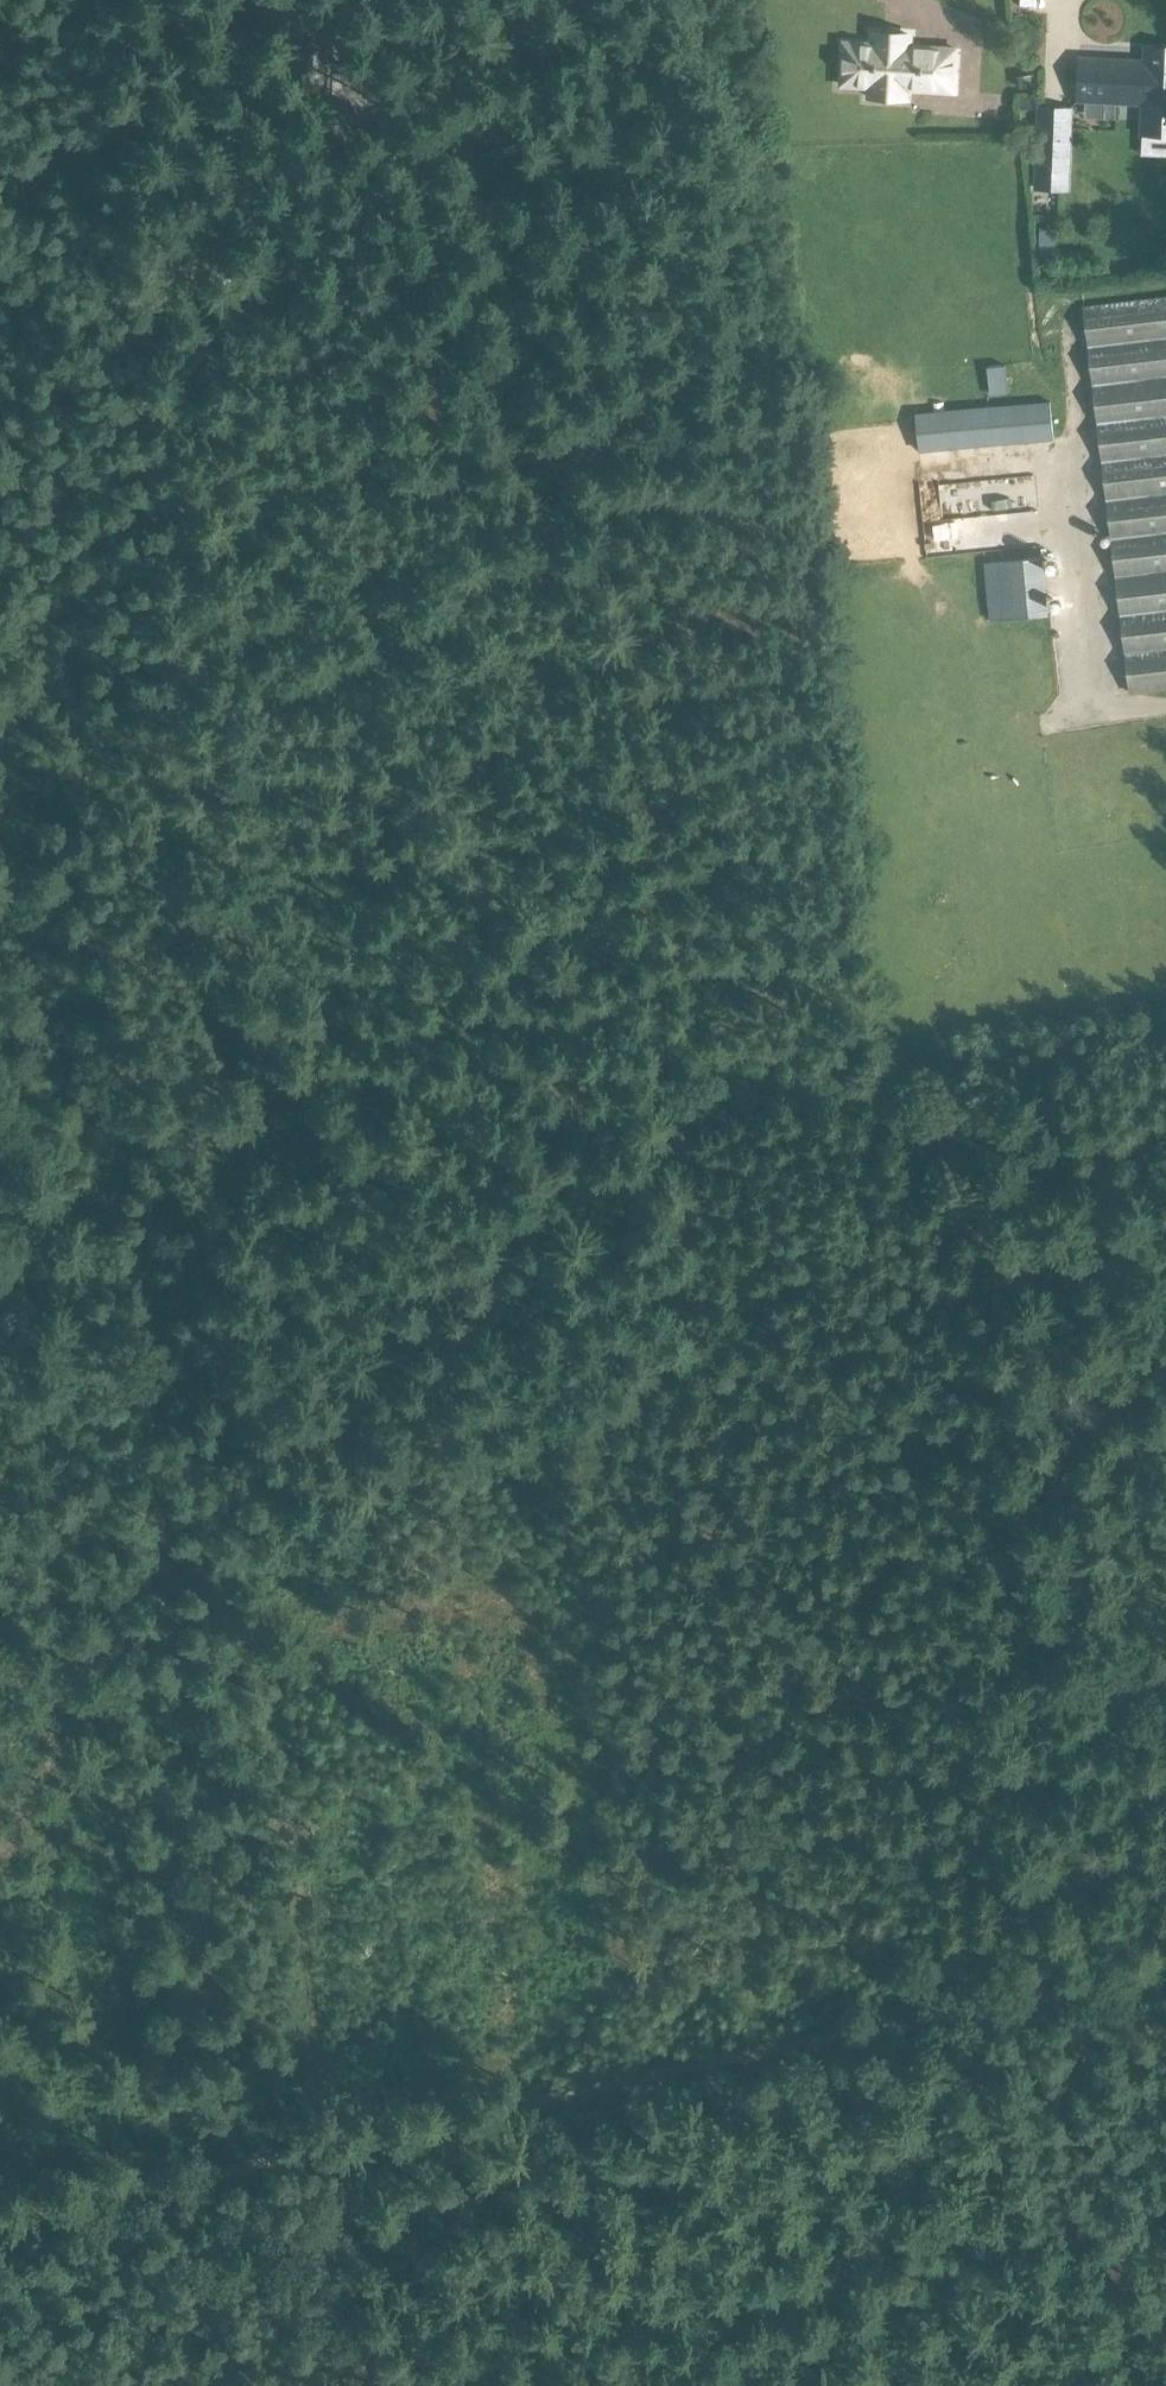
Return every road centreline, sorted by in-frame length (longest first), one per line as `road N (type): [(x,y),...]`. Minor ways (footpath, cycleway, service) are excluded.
road 1 (track): [(1165,1964),(0,2219)]

